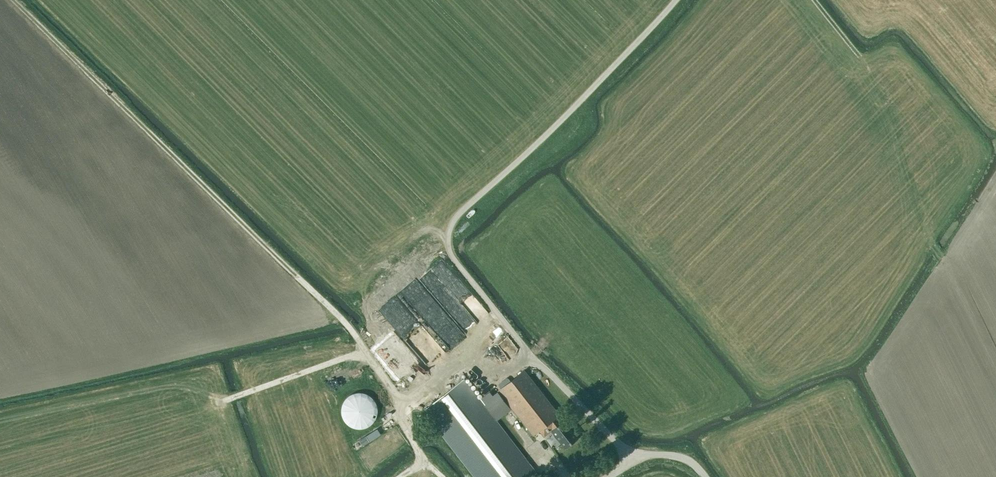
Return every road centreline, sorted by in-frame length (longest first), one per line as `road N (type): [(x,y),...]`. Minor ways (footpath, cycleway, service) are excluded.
road 1 (unclassified): [(705,476),(687,460),(623,449),(531,356),(451,257),(448,240),(459,213),(676,0)]
road 2 (track): [(995,369),(923,223),(885,99),(813,0)]
road 3 (track): [(295,276),(9,0)]
road 4 (track): [(335,312),(277,332),(0,388)]
road 5 (track): [(295,276),(344,320),(440,476)]
road 6 (track): [(365,352),(228,399)]

